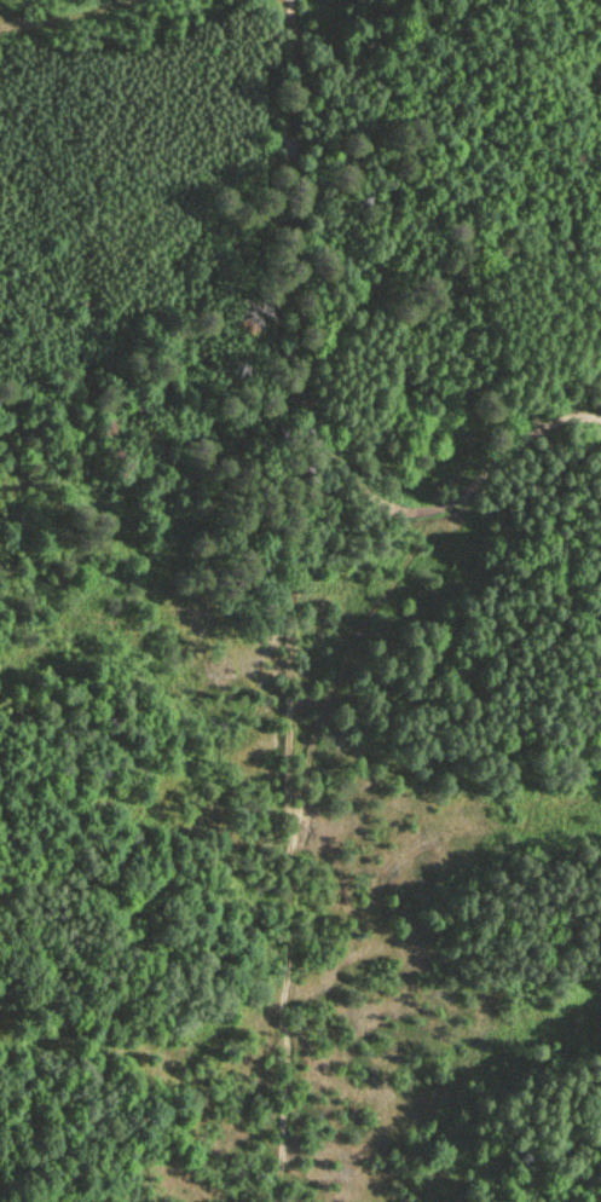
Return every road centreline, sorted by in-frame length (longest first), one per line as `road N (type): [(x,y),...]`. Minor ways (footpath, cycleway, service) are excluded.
road 1 (track): [(279,1201),(289,1070),(282,1011),(291,936),(290,0)]
road 2 (track): [(452,513),(426,534),(363,620),(314,730),(288,869)]
road 3 (track): [(600,417),(570,411),(479,478),(452,513),(428,515),(388,508),(294,406)]
road 4 (track): [(0,46),(138,52),(267,0)]

